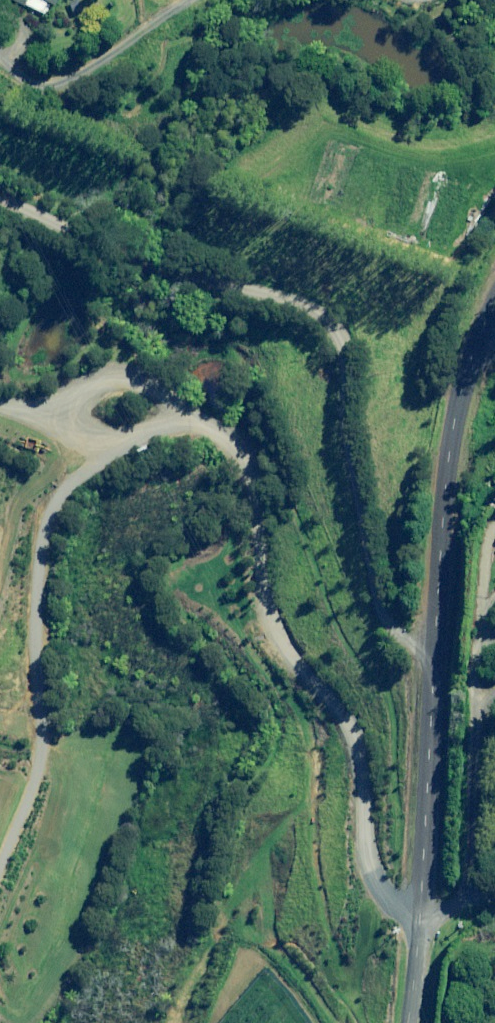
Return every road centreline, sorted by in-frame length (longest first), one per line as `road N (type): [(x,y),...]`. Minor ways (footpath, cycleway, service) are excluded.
road 1 (track): [(0,194),(81,234),(321,321),(343,365),(377,603),(398,635),(432,661)]
road 2 (unclassified): [(405,1022),(418,935),(437,546),(494,353)]

